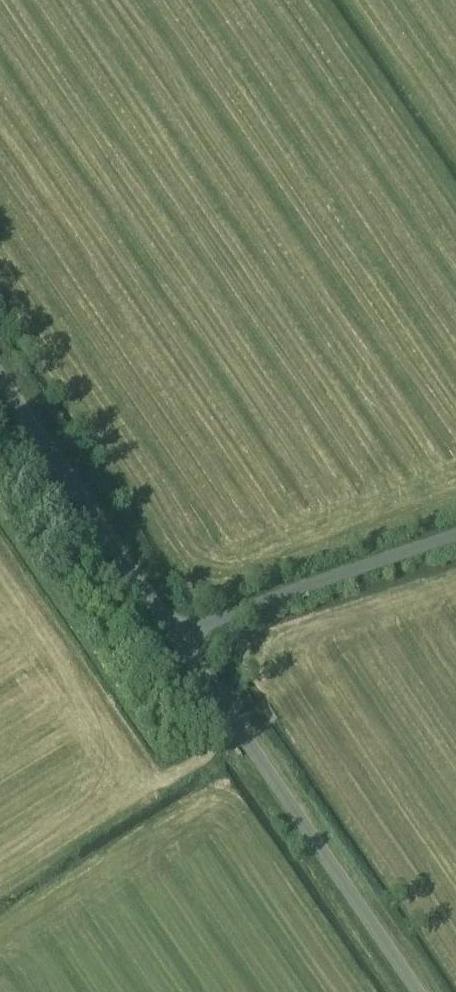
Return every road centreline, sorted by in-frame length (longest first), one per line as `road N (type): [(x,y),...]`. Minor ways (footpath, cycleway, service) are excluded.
road 1 (unclassified): [(415,991),(0,377)]

